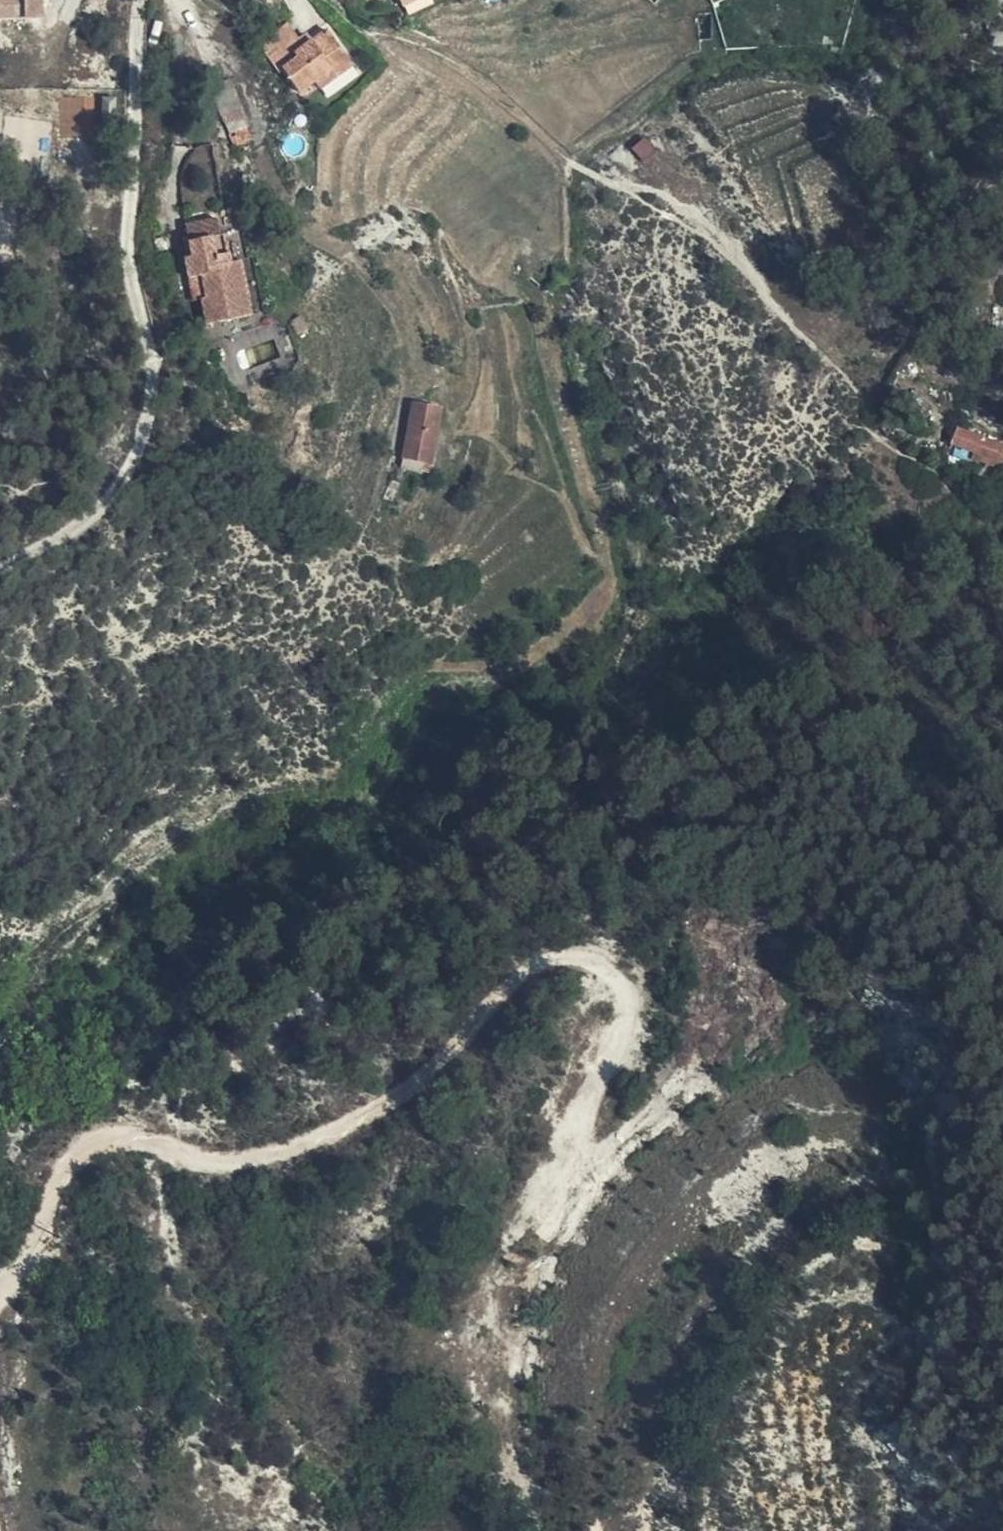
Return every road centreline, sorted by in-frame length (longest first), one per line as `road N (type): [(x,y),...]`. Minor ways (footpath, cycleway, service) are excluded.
road 1 (track): [(0,1297),(41,1252),(70,1161),(132,1132),(218,1170),(372,1126),(547,961),(634,979),(630,1047),(552,1198)]

